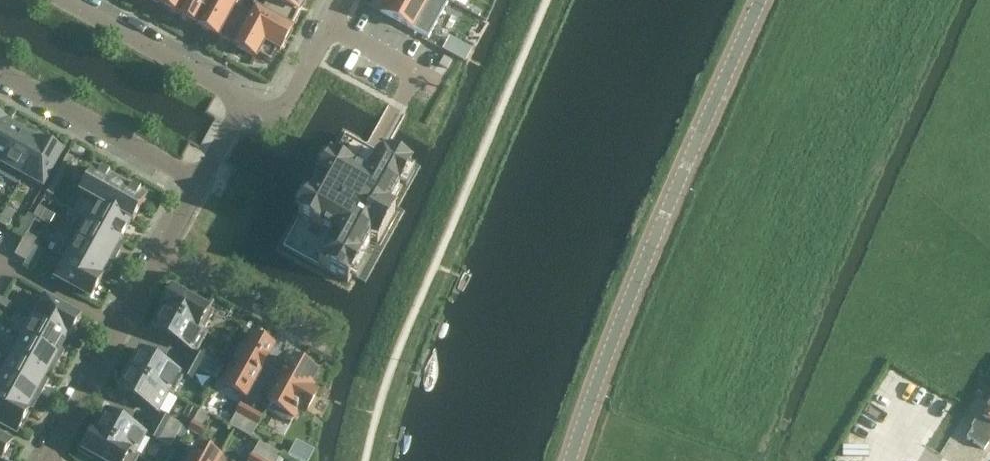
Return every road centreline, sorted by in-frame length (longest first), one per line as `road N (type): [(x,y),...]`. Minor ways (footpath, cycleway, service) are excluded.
road 1 (tertiary): [(569,460),(762,0)]
road 2 (residential): [(41,460),(160,252)]
road 3 (residential): [(0,73),(199,180)]
road 4 (residential): [(242,99),(65,0)]
road 5 (residential): [(160,252),(317,337)]
road 6 (residential): [(242,99),(275,111),(289,103),(345,0)]

